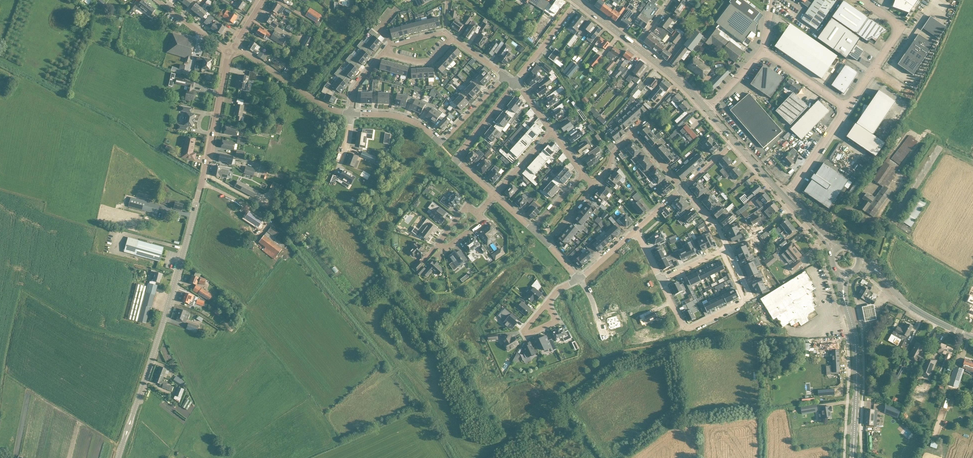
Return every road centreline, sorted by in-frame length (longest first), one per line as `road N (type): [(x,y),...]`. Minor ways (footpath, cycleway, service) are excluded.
road 1 (unclassified): [(119,457),(178,275),(228,53)]
road 2 (secondary): [(853,457),(856,348),(844,273)]
road 3 (residential): [(661,281),(683,325),(693,328),(748,298),(728,249)]
road 4 (residential): [(515,83),(455,158),(495,196)]
road 5 (tertiary): [(972,337),(920,313),(878,271),(858,263)]
road 6 (residential): [(234,46),(319,103),(351,114)]

